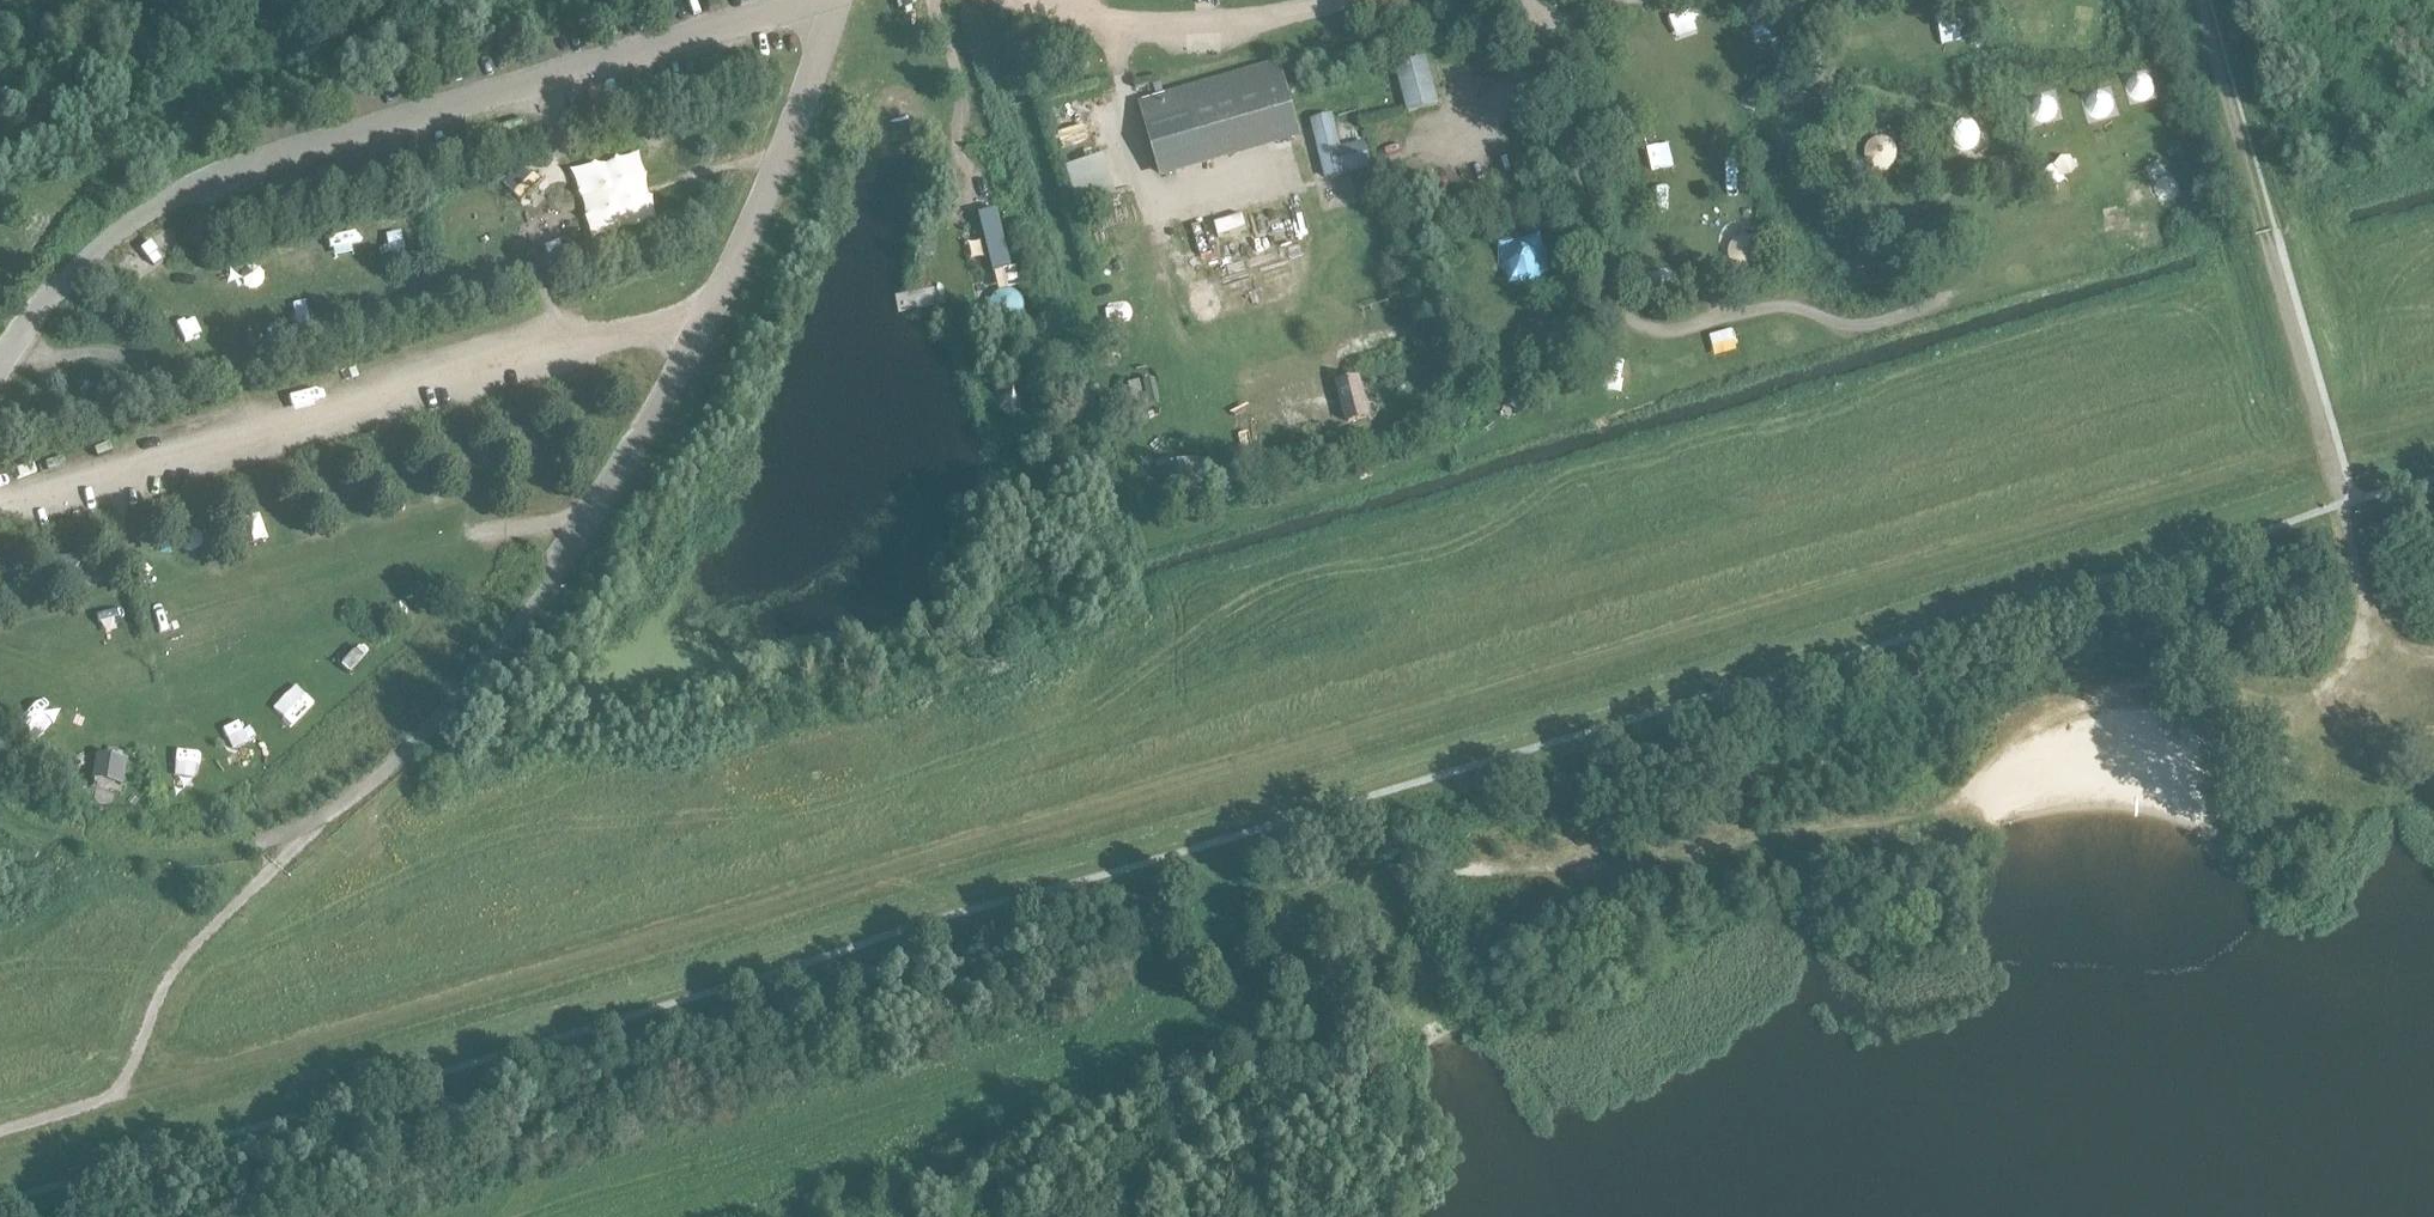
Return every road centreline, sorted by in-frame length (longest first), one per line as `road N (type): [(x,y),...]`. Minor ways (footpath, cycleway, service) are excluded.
road 1 (unclassified): [(305,829),(407,751),(512,632),(592,519),(733,271),(837,1)]
road 2 (unclassified): [(0,366),(77,268),(172,198),(324,145),(785,9),(837,1)]
road 3 (track): [(2196,0),(2361,582),(2356,764)]

